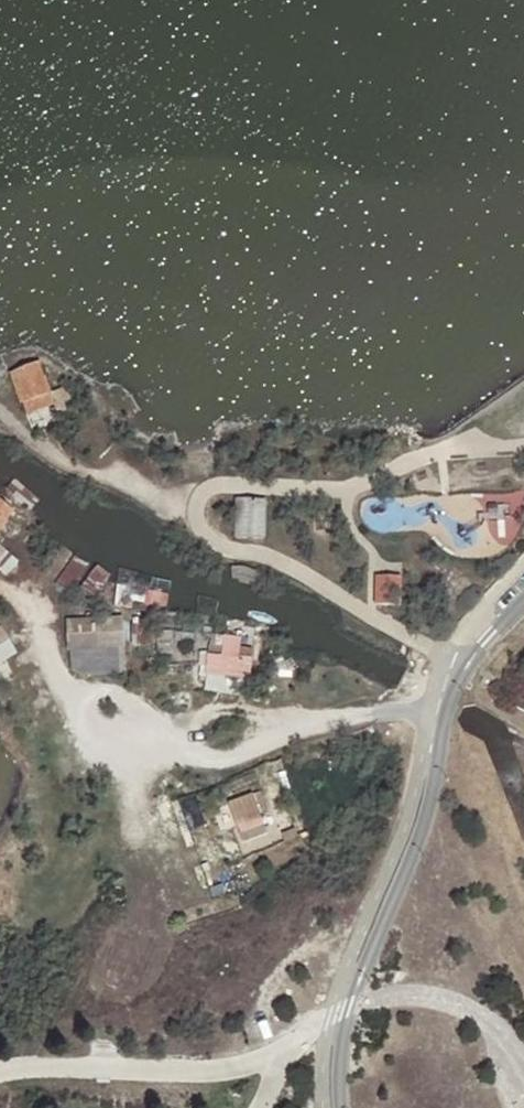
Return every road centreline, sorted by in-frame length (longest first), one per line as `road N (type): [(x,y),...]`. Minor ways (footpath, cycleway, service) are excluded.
road 1 (unclassified): [(523,604),(475,665),(427,814),(349,1006),(345,1107)]
road 2 (track): [(197,517),(39,443),(0,406)]

